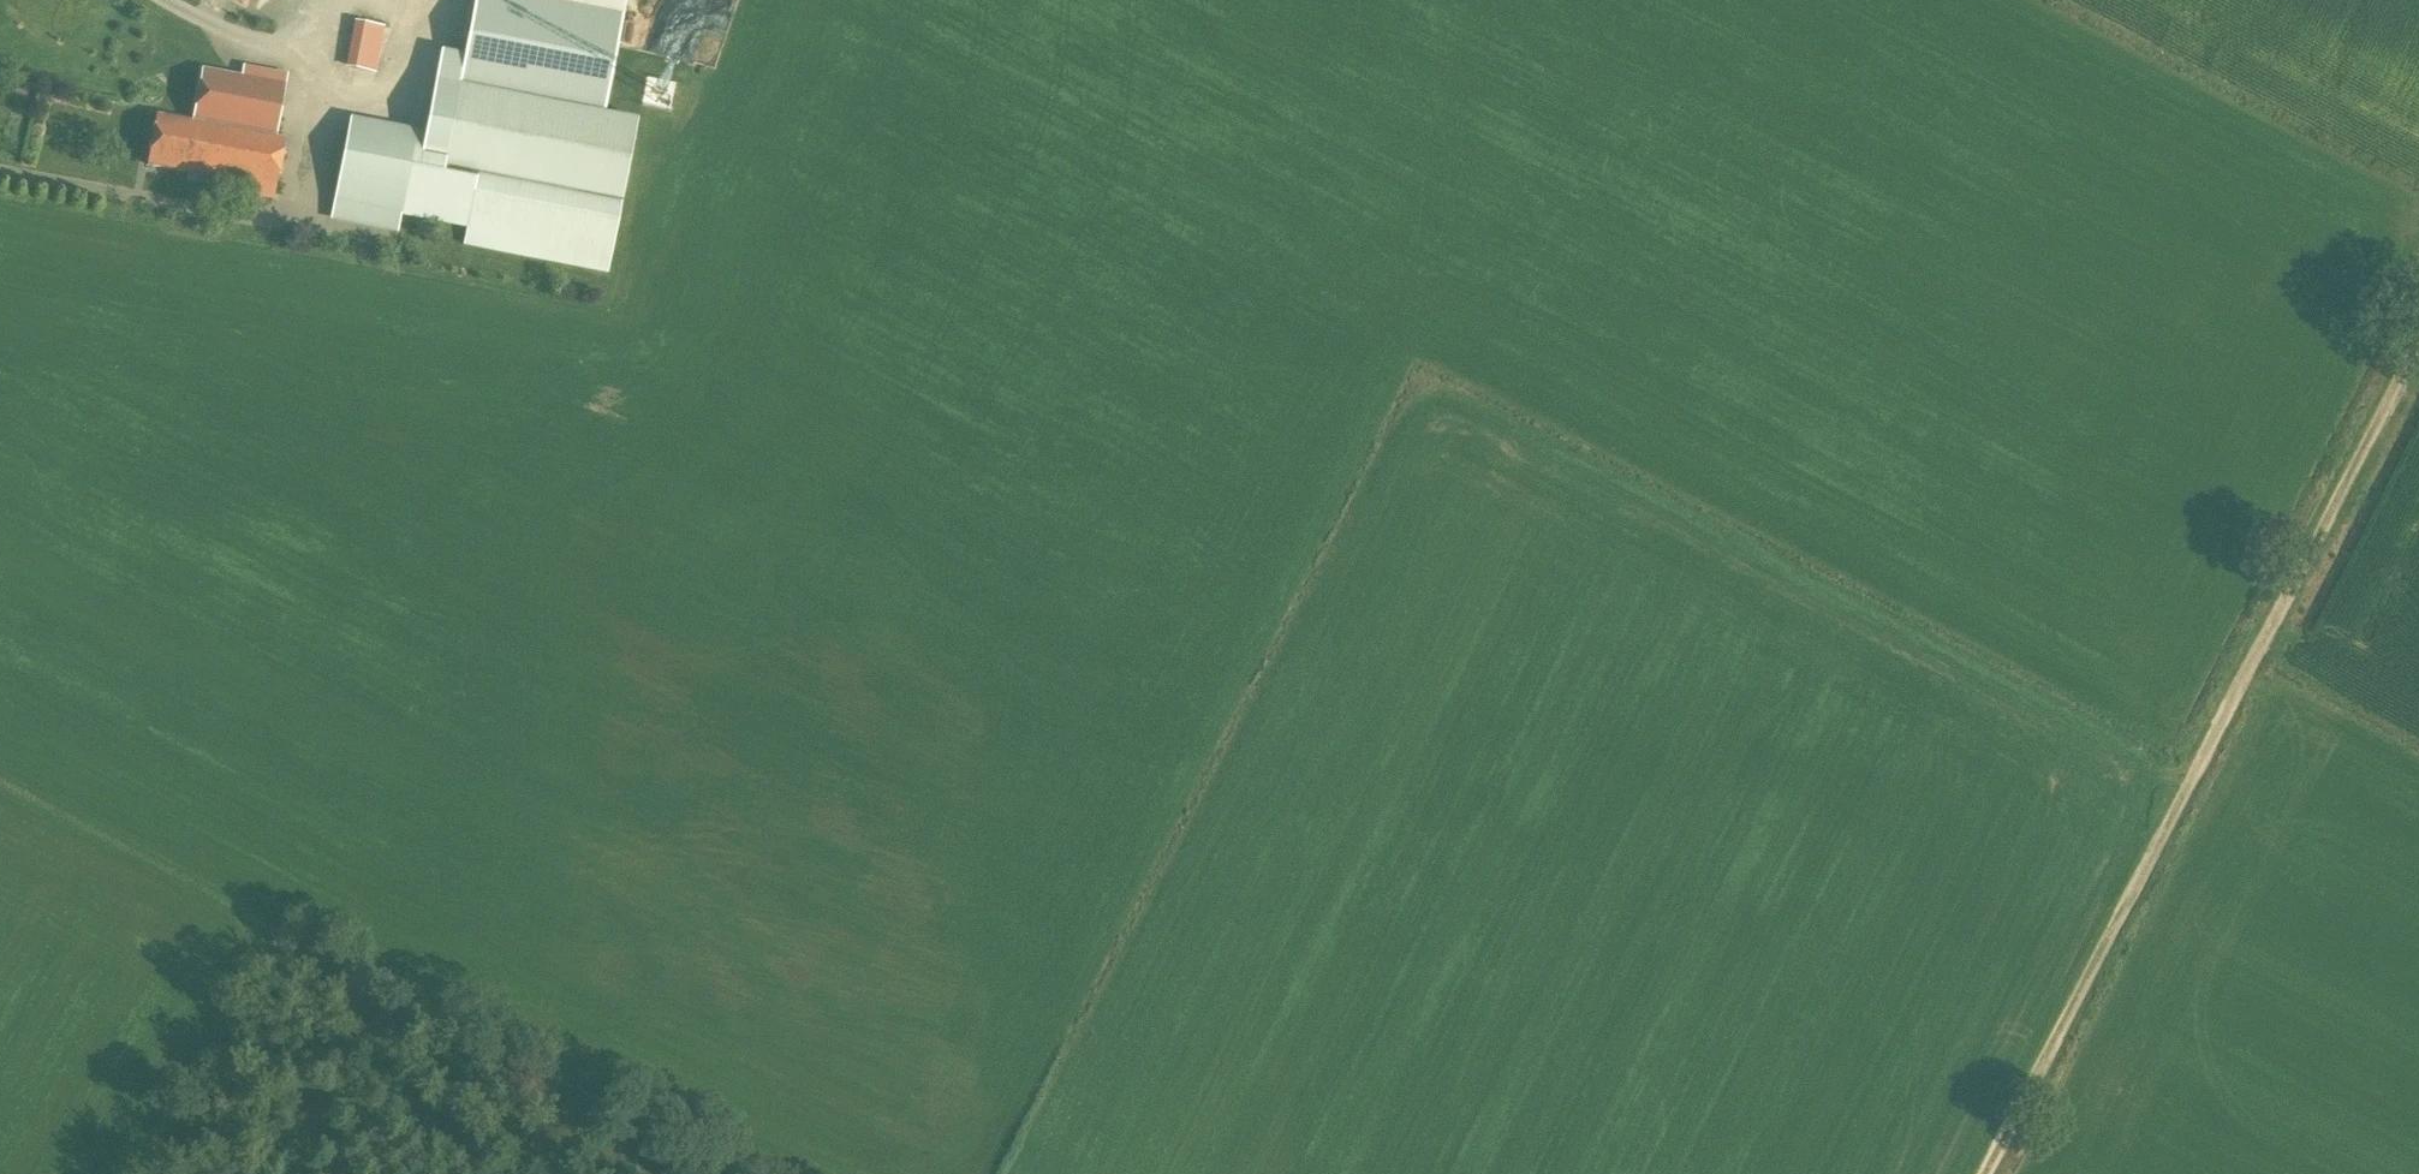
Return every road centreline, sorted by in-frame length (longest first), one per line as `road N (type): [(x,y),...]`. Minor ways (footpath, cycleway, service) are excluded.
road 1 (track): [(1986,1173),(2418,335)]

